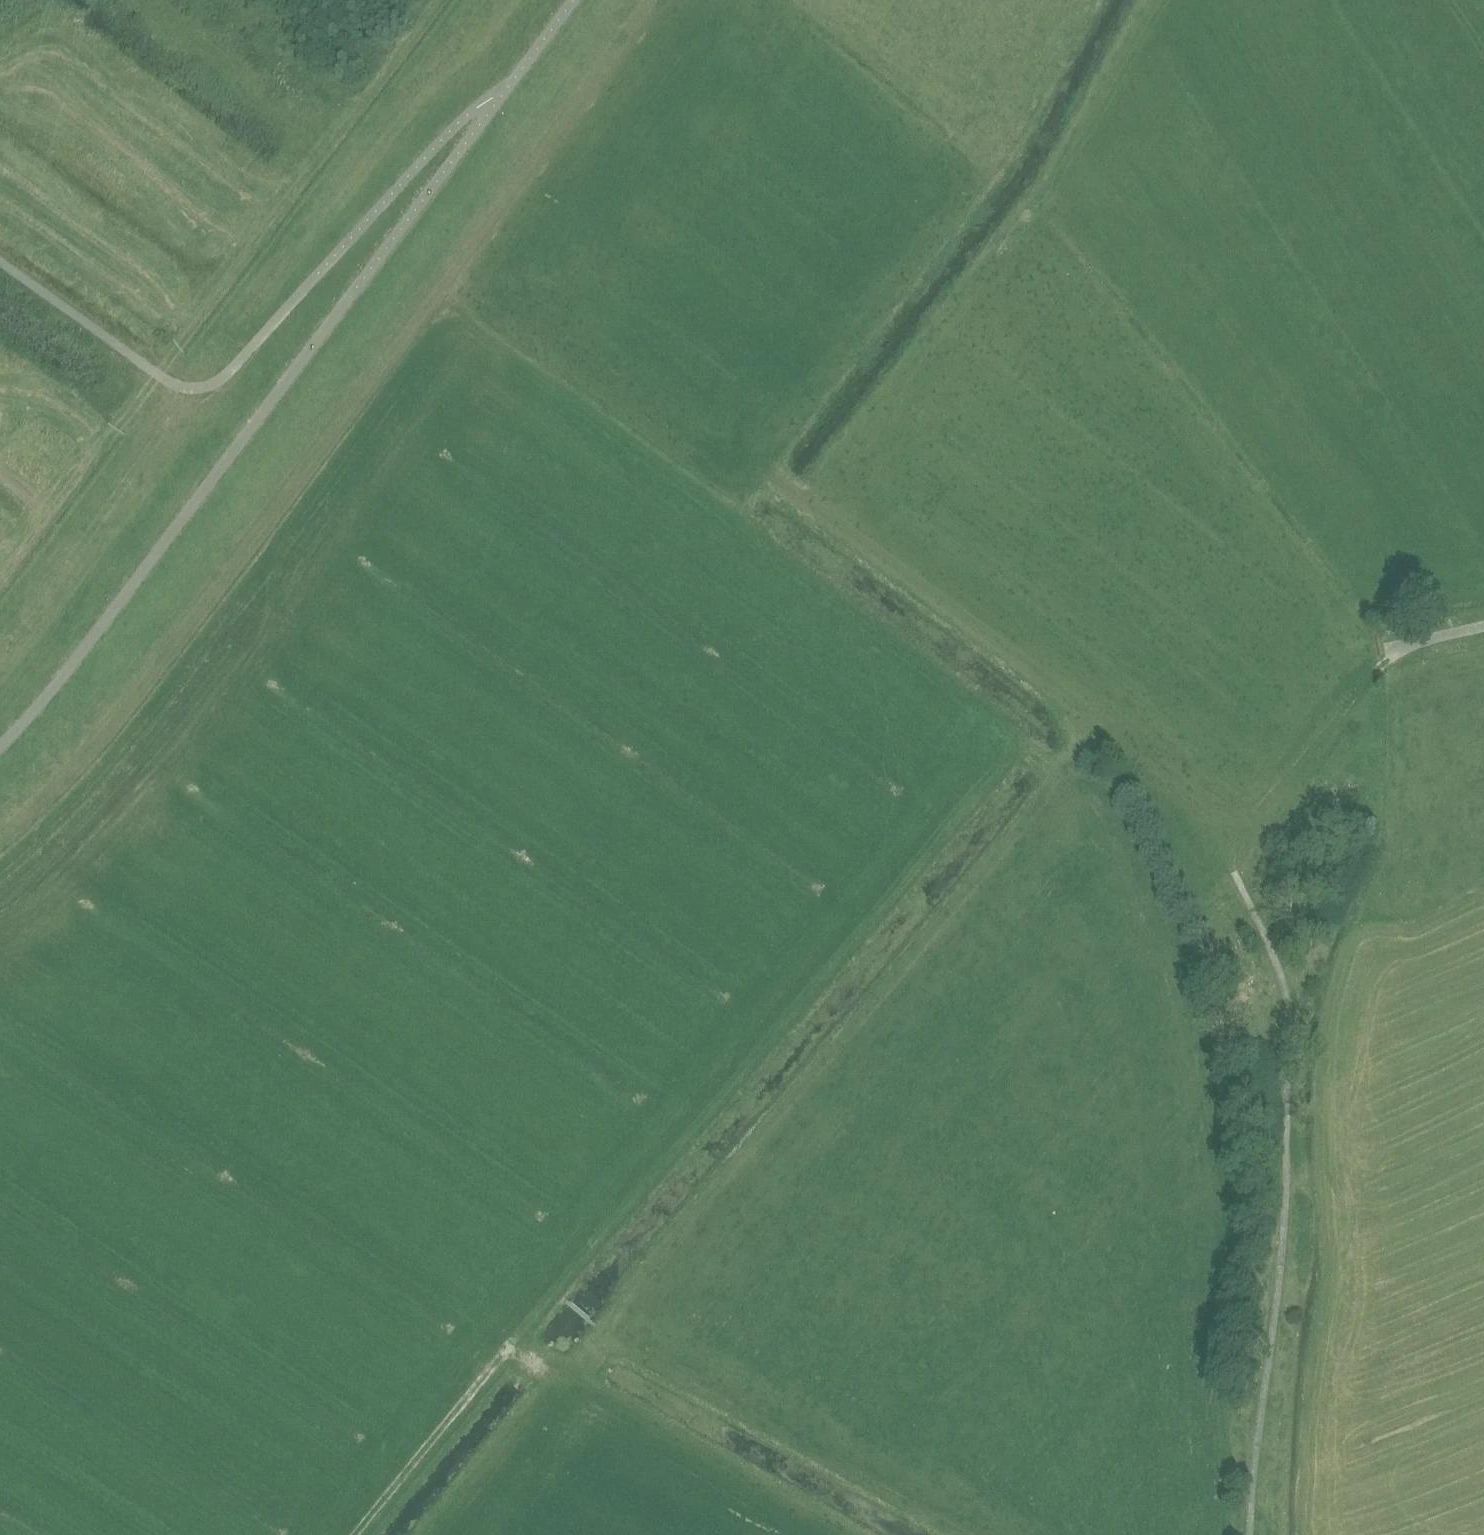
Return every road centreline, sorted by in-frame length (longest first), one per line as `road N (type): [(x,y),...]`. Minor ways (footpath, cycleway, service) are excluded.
road 1 (track): [(777,481),(1237,822),(1262,816),(1282,796),(1402,650)]

